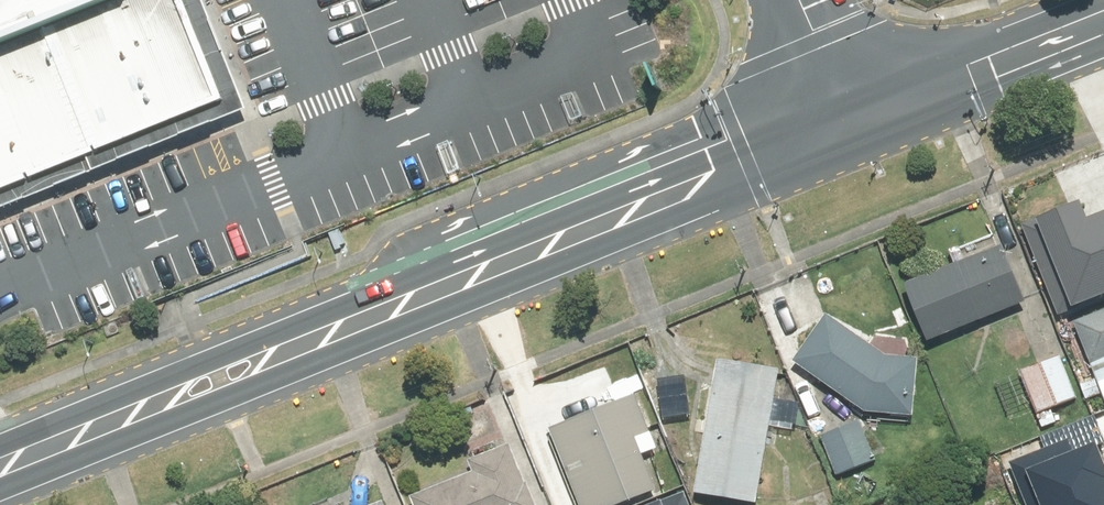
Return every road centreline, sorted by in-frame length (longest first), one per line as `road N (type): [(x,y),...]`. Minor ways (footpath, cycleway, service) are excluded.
road 1 (secondary): [(858,119),(0,472)]
road 2 (secondary): [(1103,28),(858,119)]
road 3 (unclassified): [(806,0),(858,119)]

